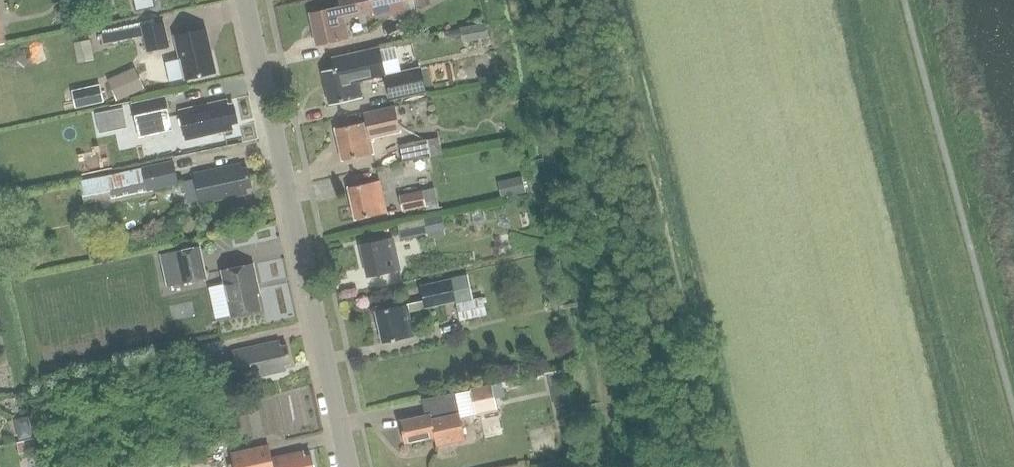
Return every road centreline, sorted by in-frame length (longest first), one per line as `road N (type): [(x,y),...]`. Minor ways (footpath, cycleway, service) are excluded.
road 1 (unclassified): [(348,466),(244,0)]

